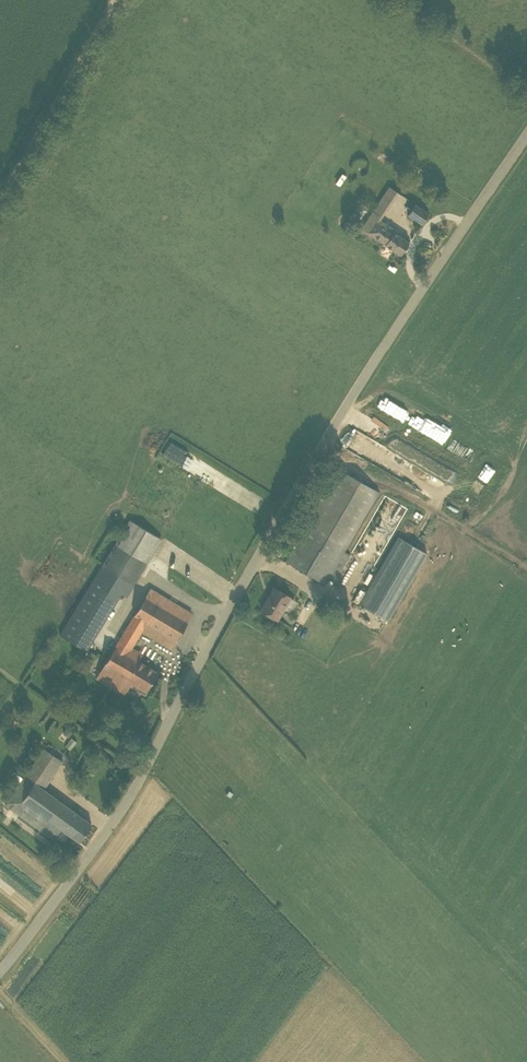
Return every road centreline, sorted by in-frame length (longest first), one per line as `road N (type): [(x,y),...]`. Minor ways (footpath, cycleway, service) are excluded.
road 1 (unclassified): [(0,972),(135,790),(311,464),(526,136)]
road 2 (track): [(0,200),(112,0)]

